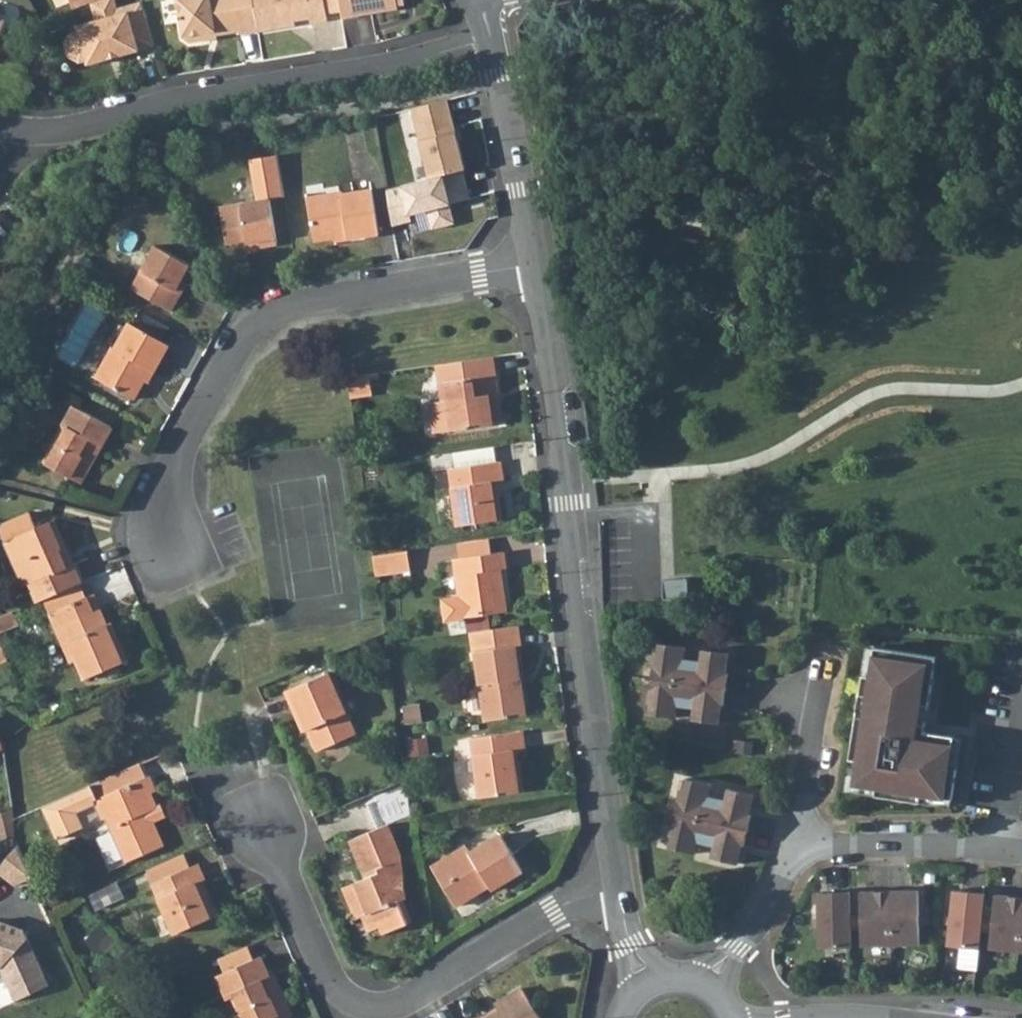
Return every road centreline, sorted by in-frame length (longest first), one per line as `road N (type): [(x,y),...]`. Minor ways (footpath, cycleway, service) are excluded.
road 1 (residential): [(537,264),(621,889)]
road 2 (residential): [(176,556),(174,490),(259,333),(288,313),(332,302),(537,264)]
road 3 (residential): [(265,818),(333,983),(363,1009),(406,1008),(541,914),(621,889)]
road 4 (residential): [(9,131),(66,138),(216,99),(320,86),(493,46)]
road 5 (residential): [(797,845),(1021,851)]
road 6 (residential): [(493,46),(537,264)]
road 7 (residential): [(797,845),(826,669)]
road 8 (residential): [(708,986),(771,916),(797,845)]

